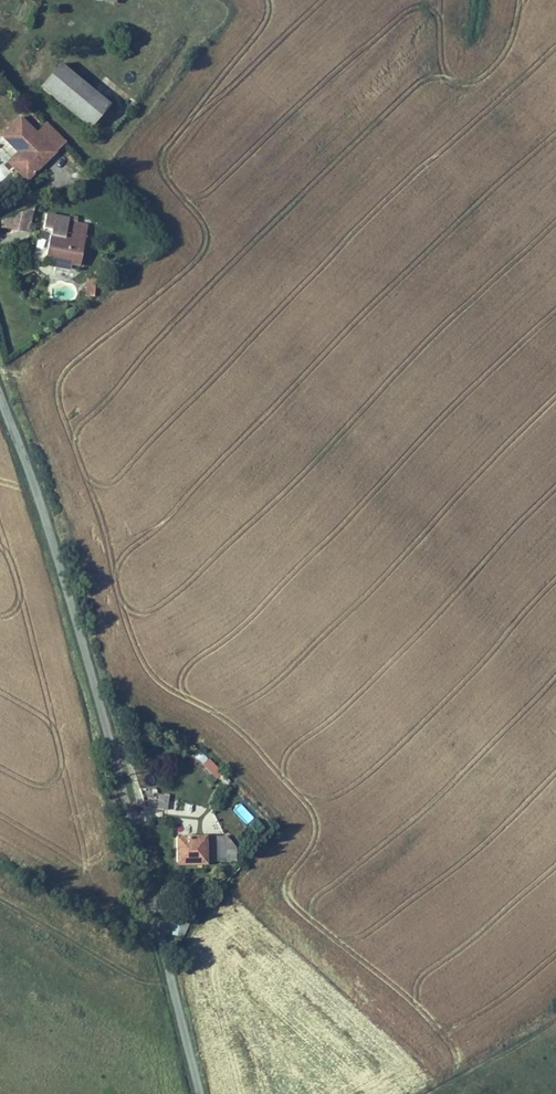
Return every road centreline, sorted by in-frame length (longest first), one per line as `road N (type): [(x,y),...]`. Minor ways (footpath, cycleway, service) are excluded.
road 1 (tertiary): [(0,394),(115,754),(200,1093)]
road 2 (track): [(423,1093),(555,1018)]

